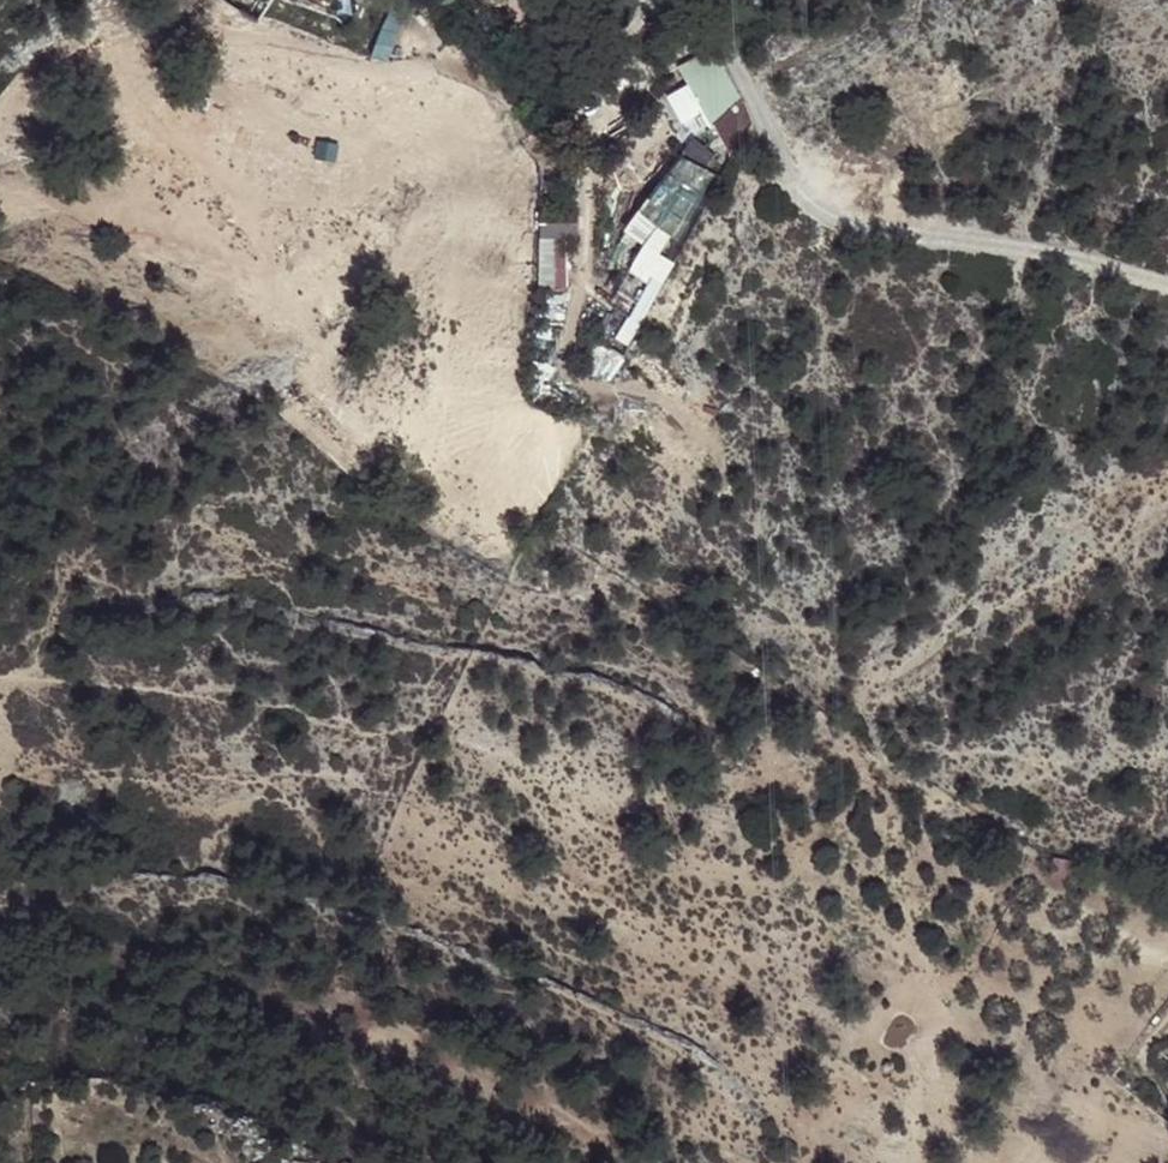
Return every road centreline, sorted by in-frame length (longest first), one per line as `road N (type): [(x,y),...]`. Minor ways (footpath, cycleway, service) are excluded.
road 1 (track): [(718,0),(764,129),(796,192),(822,215),(857,231),(1097,260),(1167,277)]

